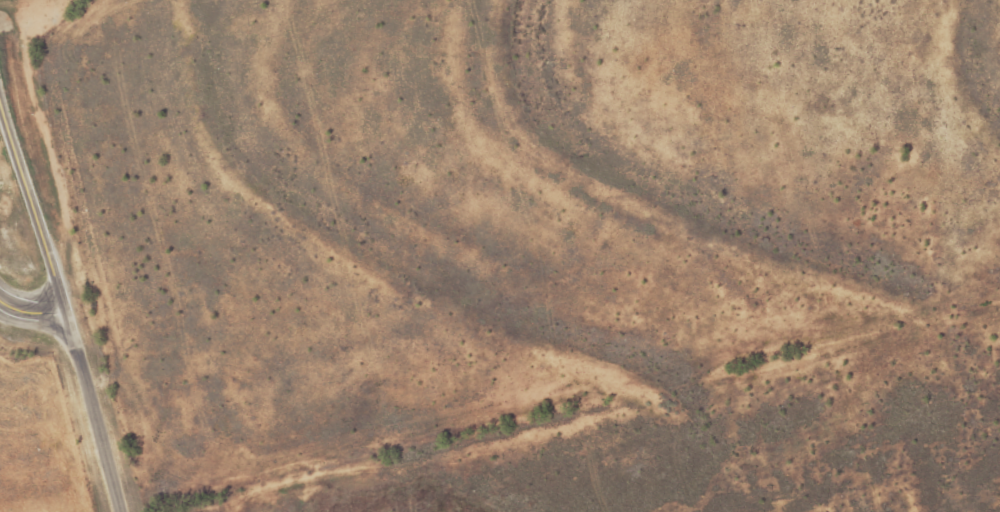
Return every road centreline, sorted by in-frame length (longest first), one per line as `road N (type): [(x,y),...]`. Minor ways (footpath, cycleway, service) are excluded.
road 1 (residential): [(0,46),(118,511)]

